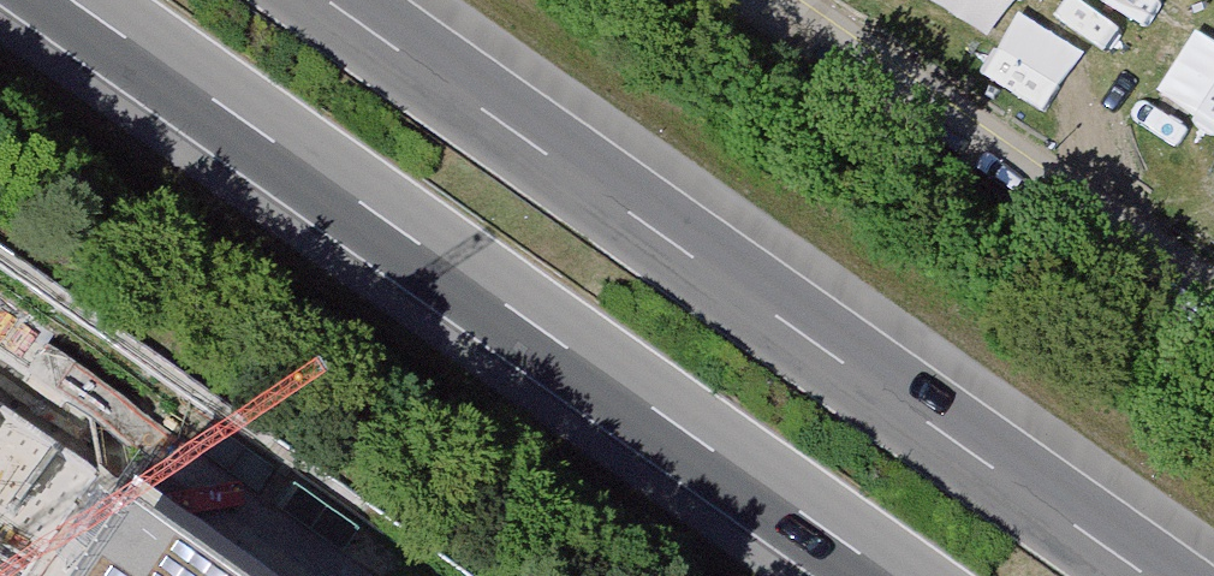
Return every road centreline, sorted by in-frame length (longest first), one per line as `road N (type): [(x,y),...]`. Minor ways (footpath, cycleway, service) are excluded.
road 1 (motorway): [(66,0),(886,575)]
road 2 (motorway): [(1152,575),(332,0)]

